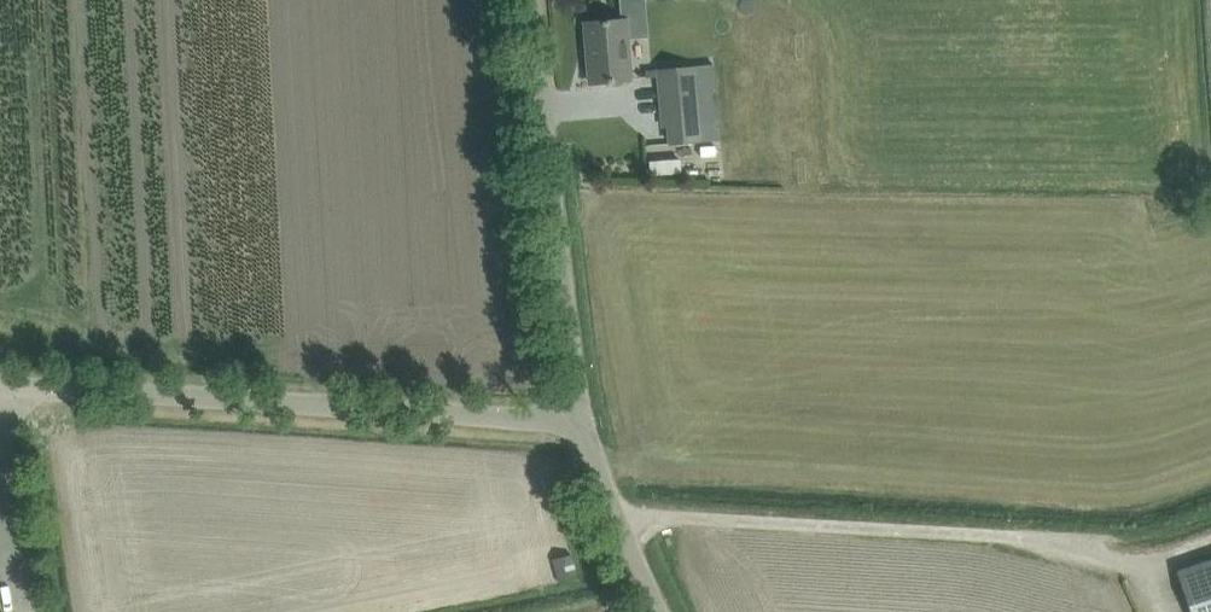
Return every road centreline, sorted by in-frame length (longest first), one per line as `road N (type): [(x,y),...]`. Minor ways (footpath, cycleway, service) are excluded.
road 1 (residential): [(0,383),(582,420)]
road 2 (unclassified): [(582,420),(531,0)]
road 3 (unclassified): [(660,611),(582,420)]

